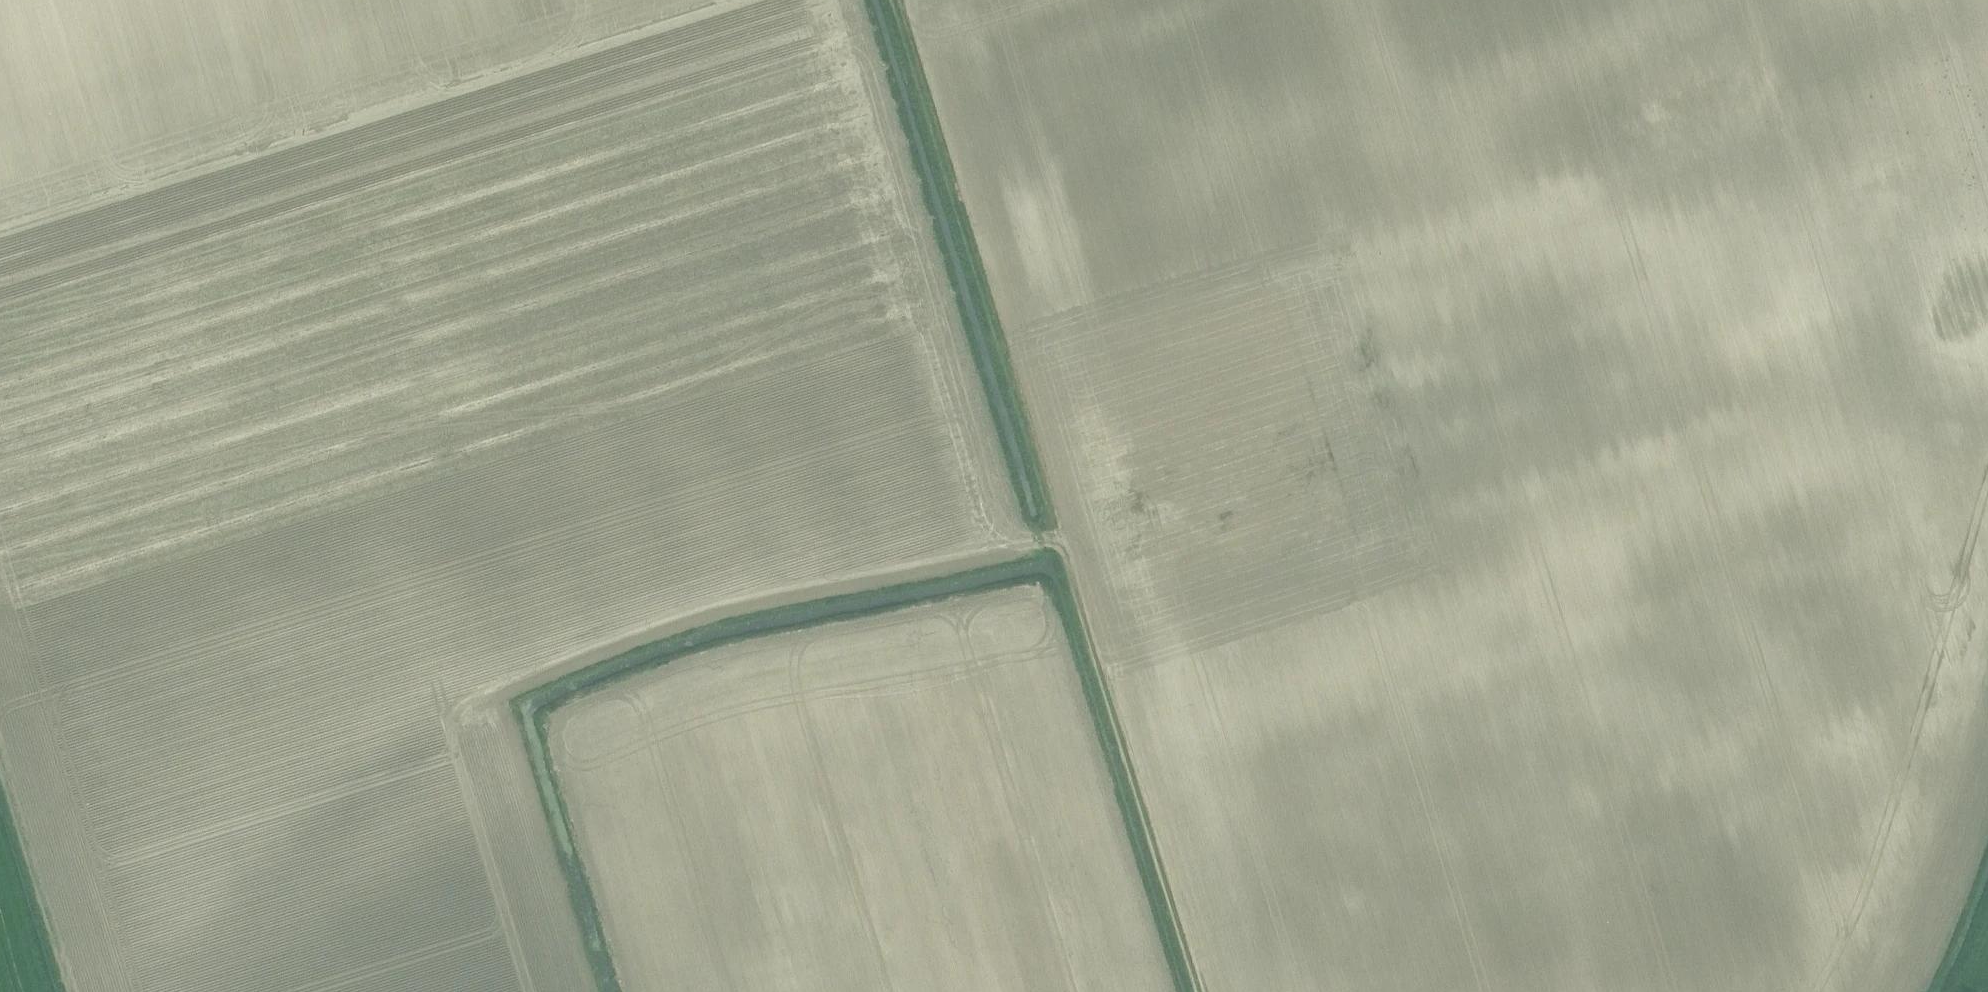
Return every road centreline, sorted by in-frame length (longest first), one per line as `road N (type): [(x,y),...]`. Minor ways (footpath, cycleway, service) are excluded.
road 1 (track): [(1203,991),(897,0)]

